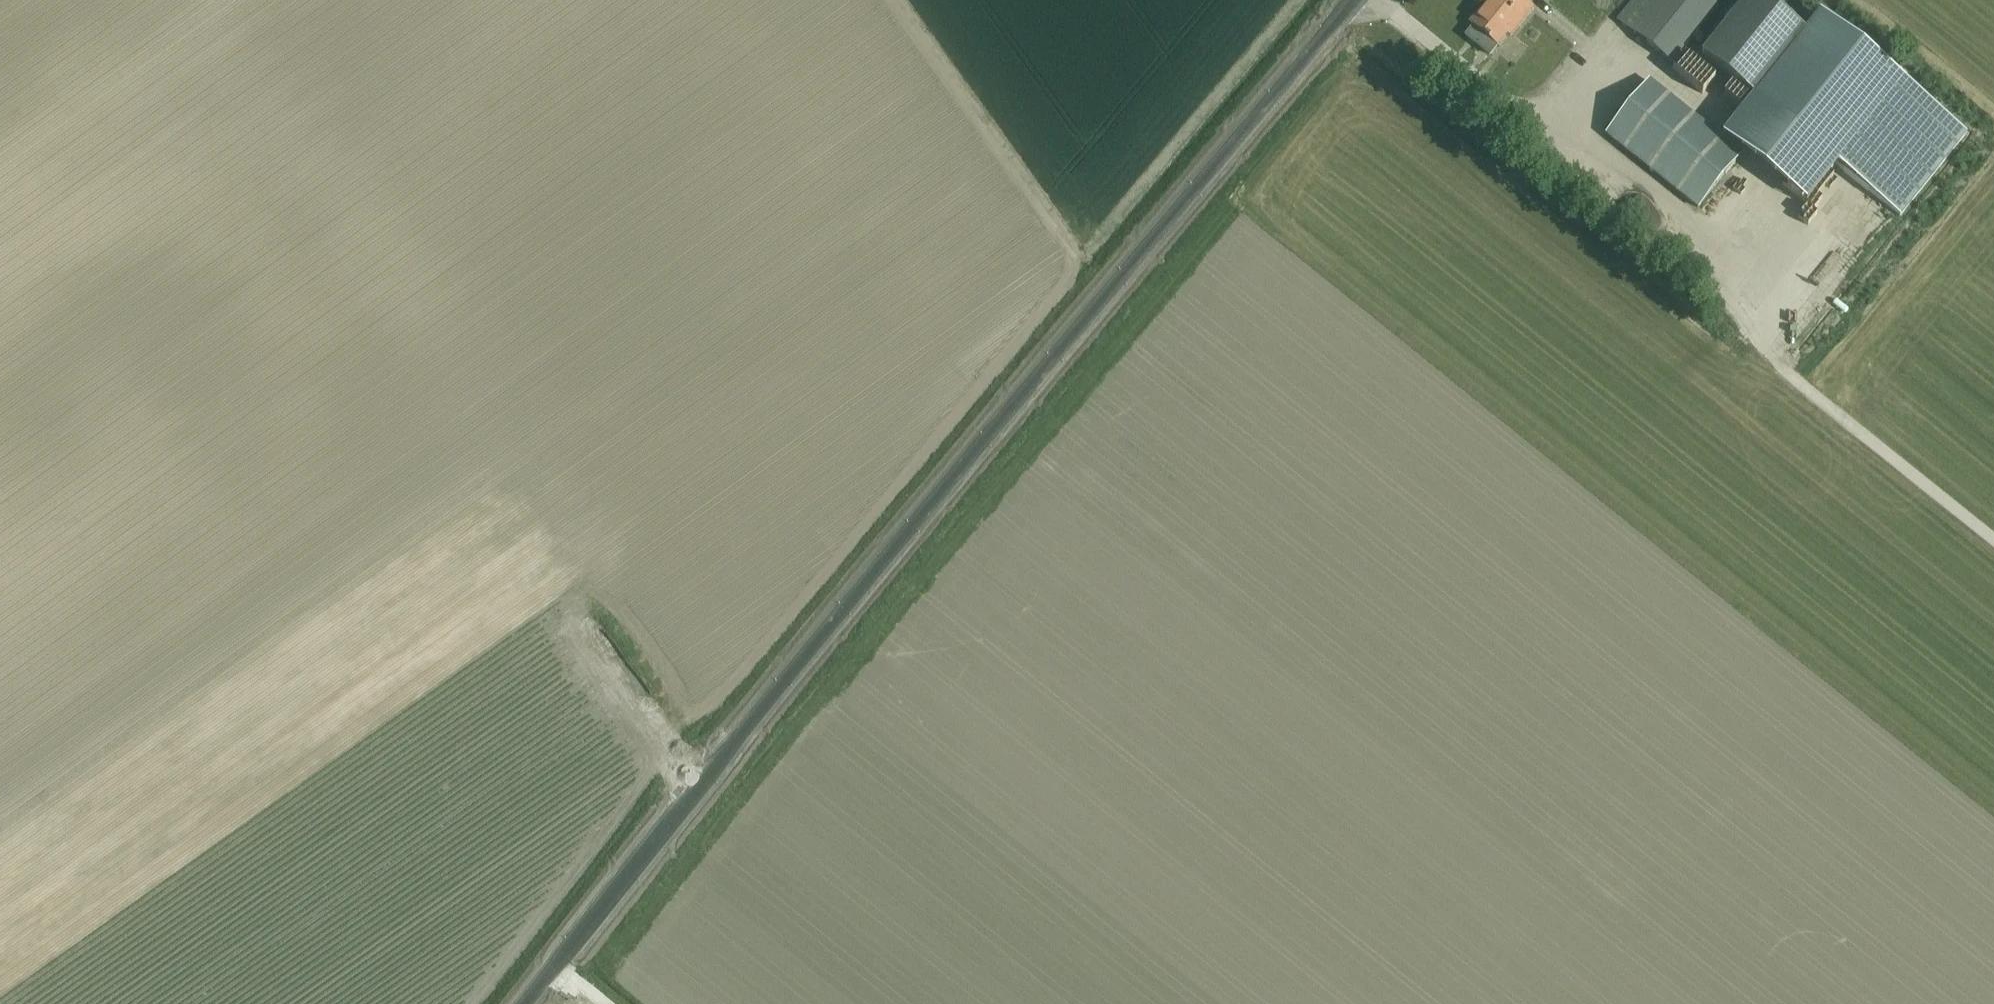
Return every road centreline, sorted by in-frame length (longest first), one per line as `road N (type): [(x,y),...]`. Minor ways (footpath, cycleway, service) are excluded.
road 1 (unclassified): [(524,1003),(842,603),(1353,0)]

